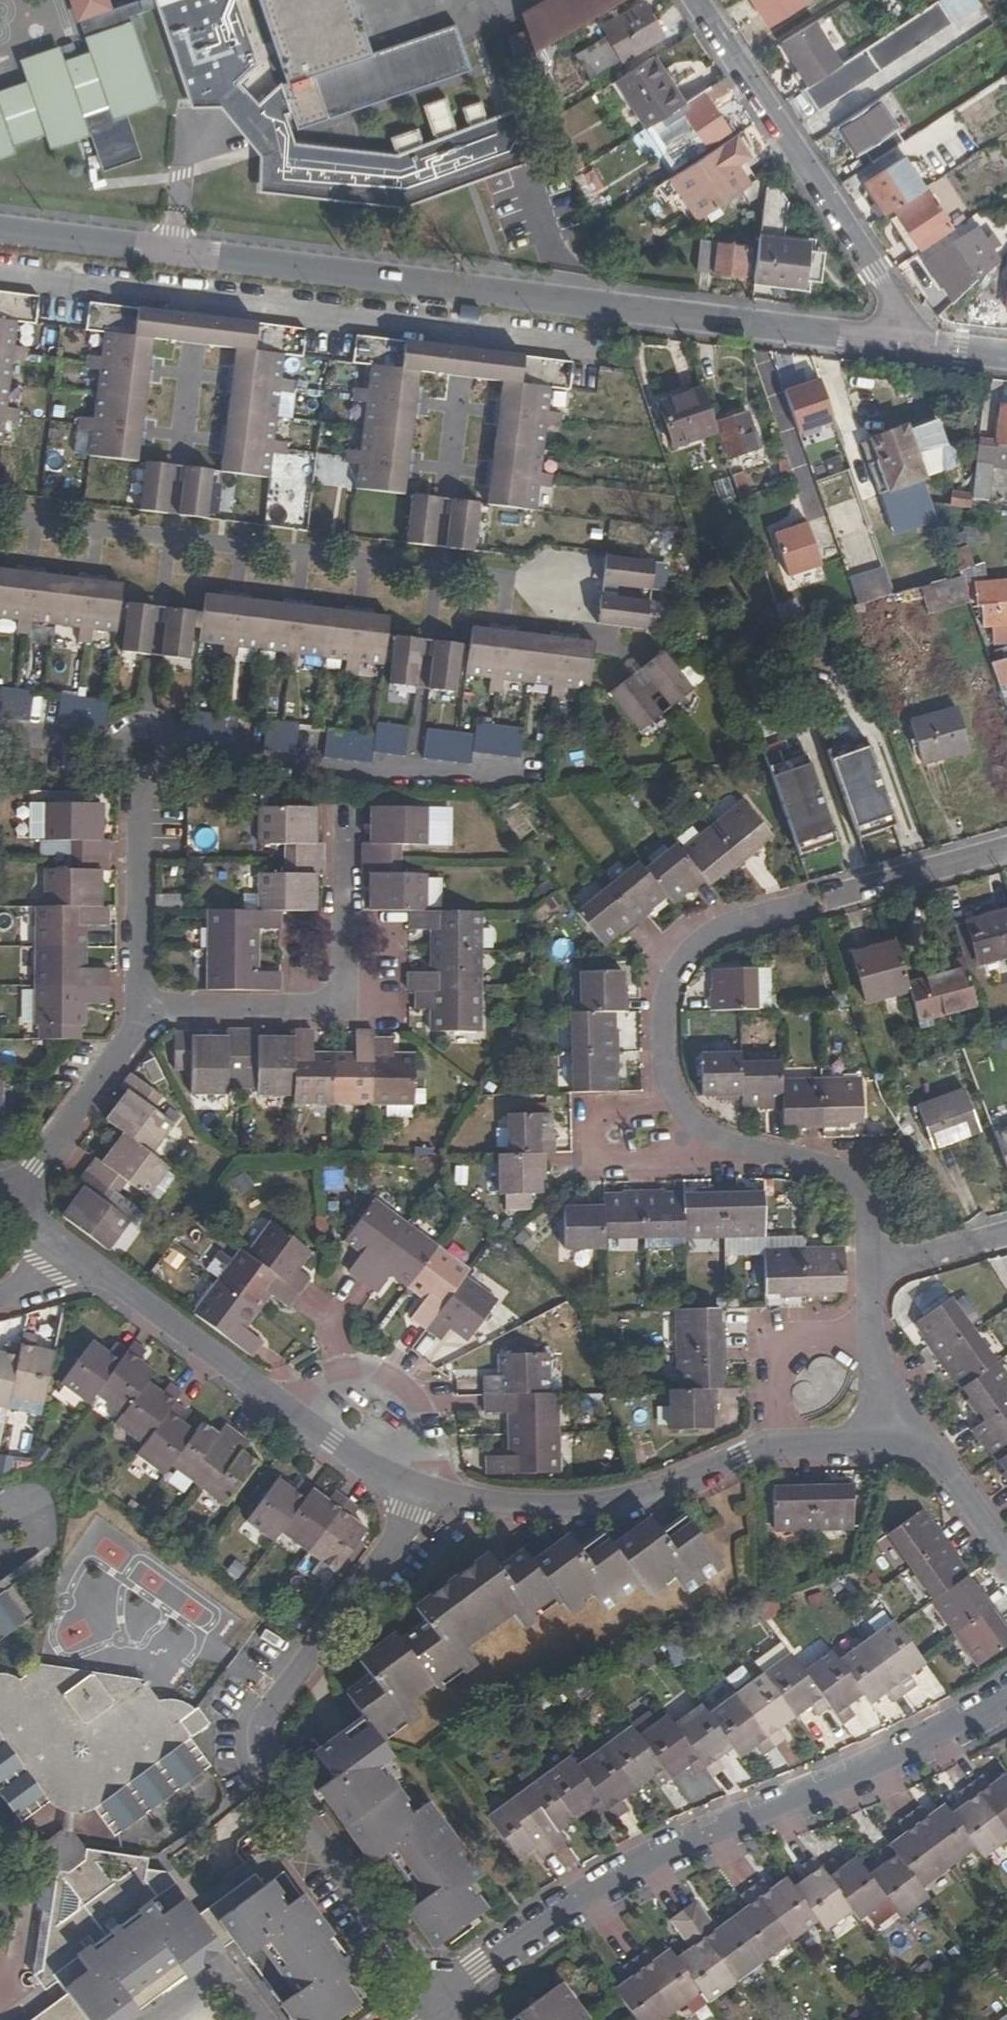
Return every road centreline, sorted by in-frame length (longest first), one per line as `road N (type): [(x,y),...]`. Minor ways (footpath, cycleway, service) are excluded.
road 1 (tertiary): [(907,339),(0,229)]
road 2 (residential): [(871,1268),(867,1207),(849,1179),(714,1137),(682,1105),(665,1059),(674,979),(686,956),(726,927),(1006,847)]
road 3 (residential): [(1006,1697),(865,1772),(668,1852),(439,1999)]
road 4 (residential): [(422,1492),(271,1709),(261,1741),(270,1771),(439,1999)]
road 5 (residential): [(422,1492),(582,1506),(659,1490),(765,1447),(902,1441)]
road 6 (residential): [(72,1249),(294,1417),(422,1492)]
road 7 (residential): [(697,0),(876,271),(907,339)]
road 8 (residential): [(143,1008),(318,1004),(343,994),(347,805)]
road 9 (residential): [(170,754),(423,775),(501,768)]
road 10 (residential): [(13,1203),(137,1029),(143,1008)]
road 11 (residential): [(143,1008),(142,778)]
road 12 (residential): [(902,1441),(871,1338),(871,1268)]
road 13 (residential): [(1006,1554),(949,1473),(902,1441)]
road 14 (residential): [(871,1268),(1006,1235)]

